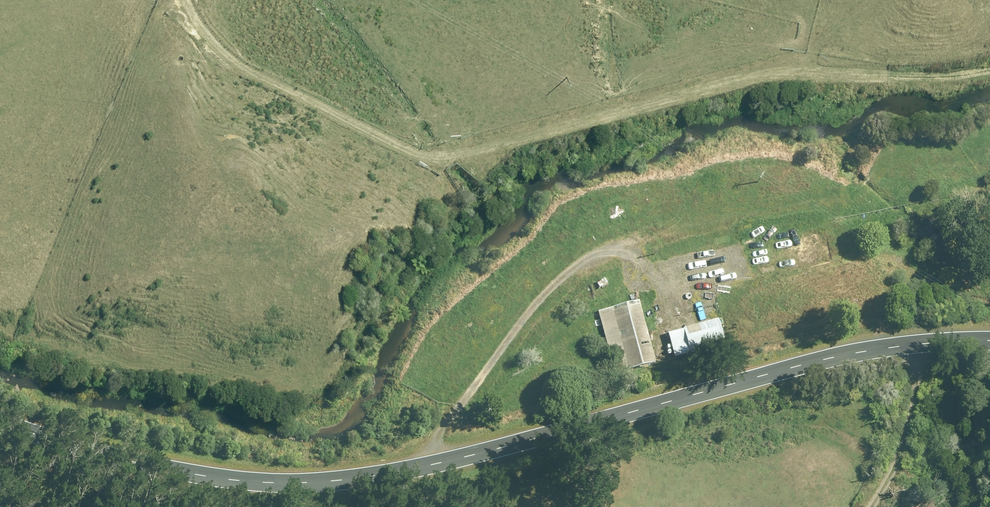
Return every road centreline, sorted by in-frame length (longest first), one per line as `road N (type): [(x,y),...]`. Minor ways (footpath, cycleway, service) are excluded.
road 1 (tertiary): [(0,423),(193,474),(305,483),(469,455),(830,358),(989,341)]
road 2 (track): [(989,70),(779,72),(443,157),(416,152),(255,73),(214,43),(192,0)]

